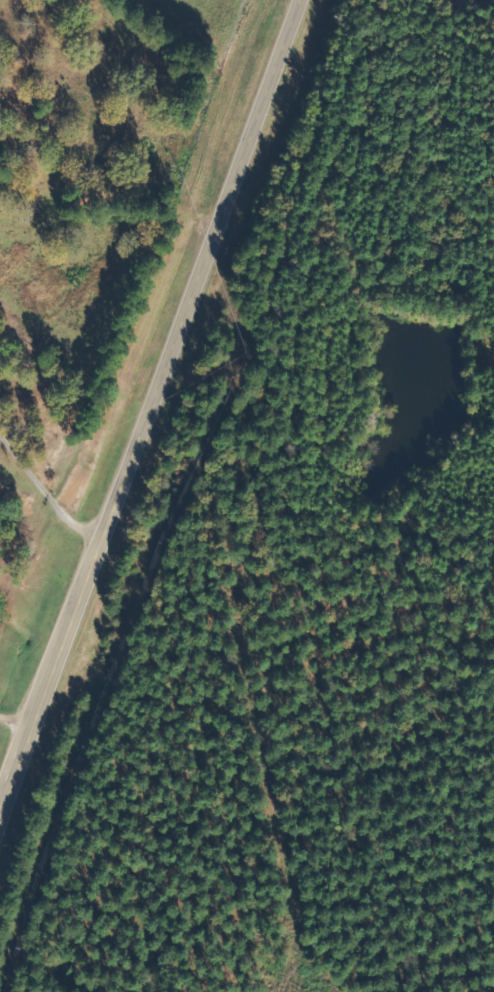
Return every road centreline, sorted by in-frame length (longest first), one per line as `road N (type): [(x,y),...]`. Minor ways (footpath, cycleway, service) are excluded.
road 1 (secondary): [(0,809),(303,0)]

